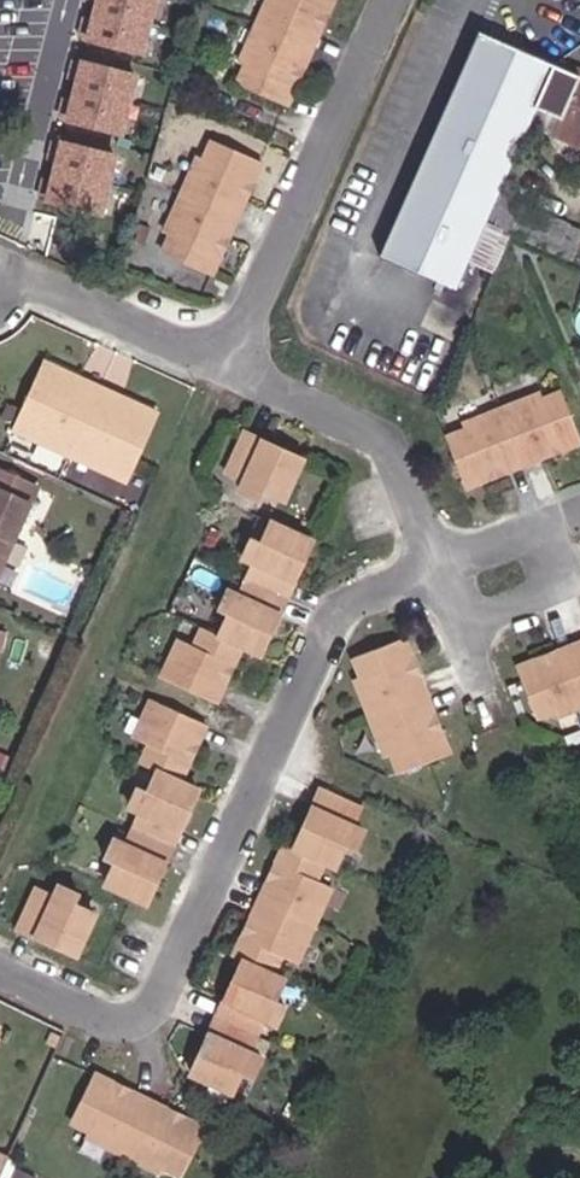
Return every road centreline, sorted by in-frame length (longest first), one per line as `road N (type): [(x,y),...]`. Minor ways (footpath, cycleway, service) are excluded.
road 1 (residential): [(441,571),(340,609),(154,1009),(105,1018),(0,967)]
road 2 (residential): [(227,365),(394,0)]
road 3 (residential): [(227,365),(395,446),(441,571)]
road 4 (residential): [(0,269),(227,365)]
road 5 (residential): [(579,516),(441,571)]
road 6 (residential): [(441,571),(491,701)]

